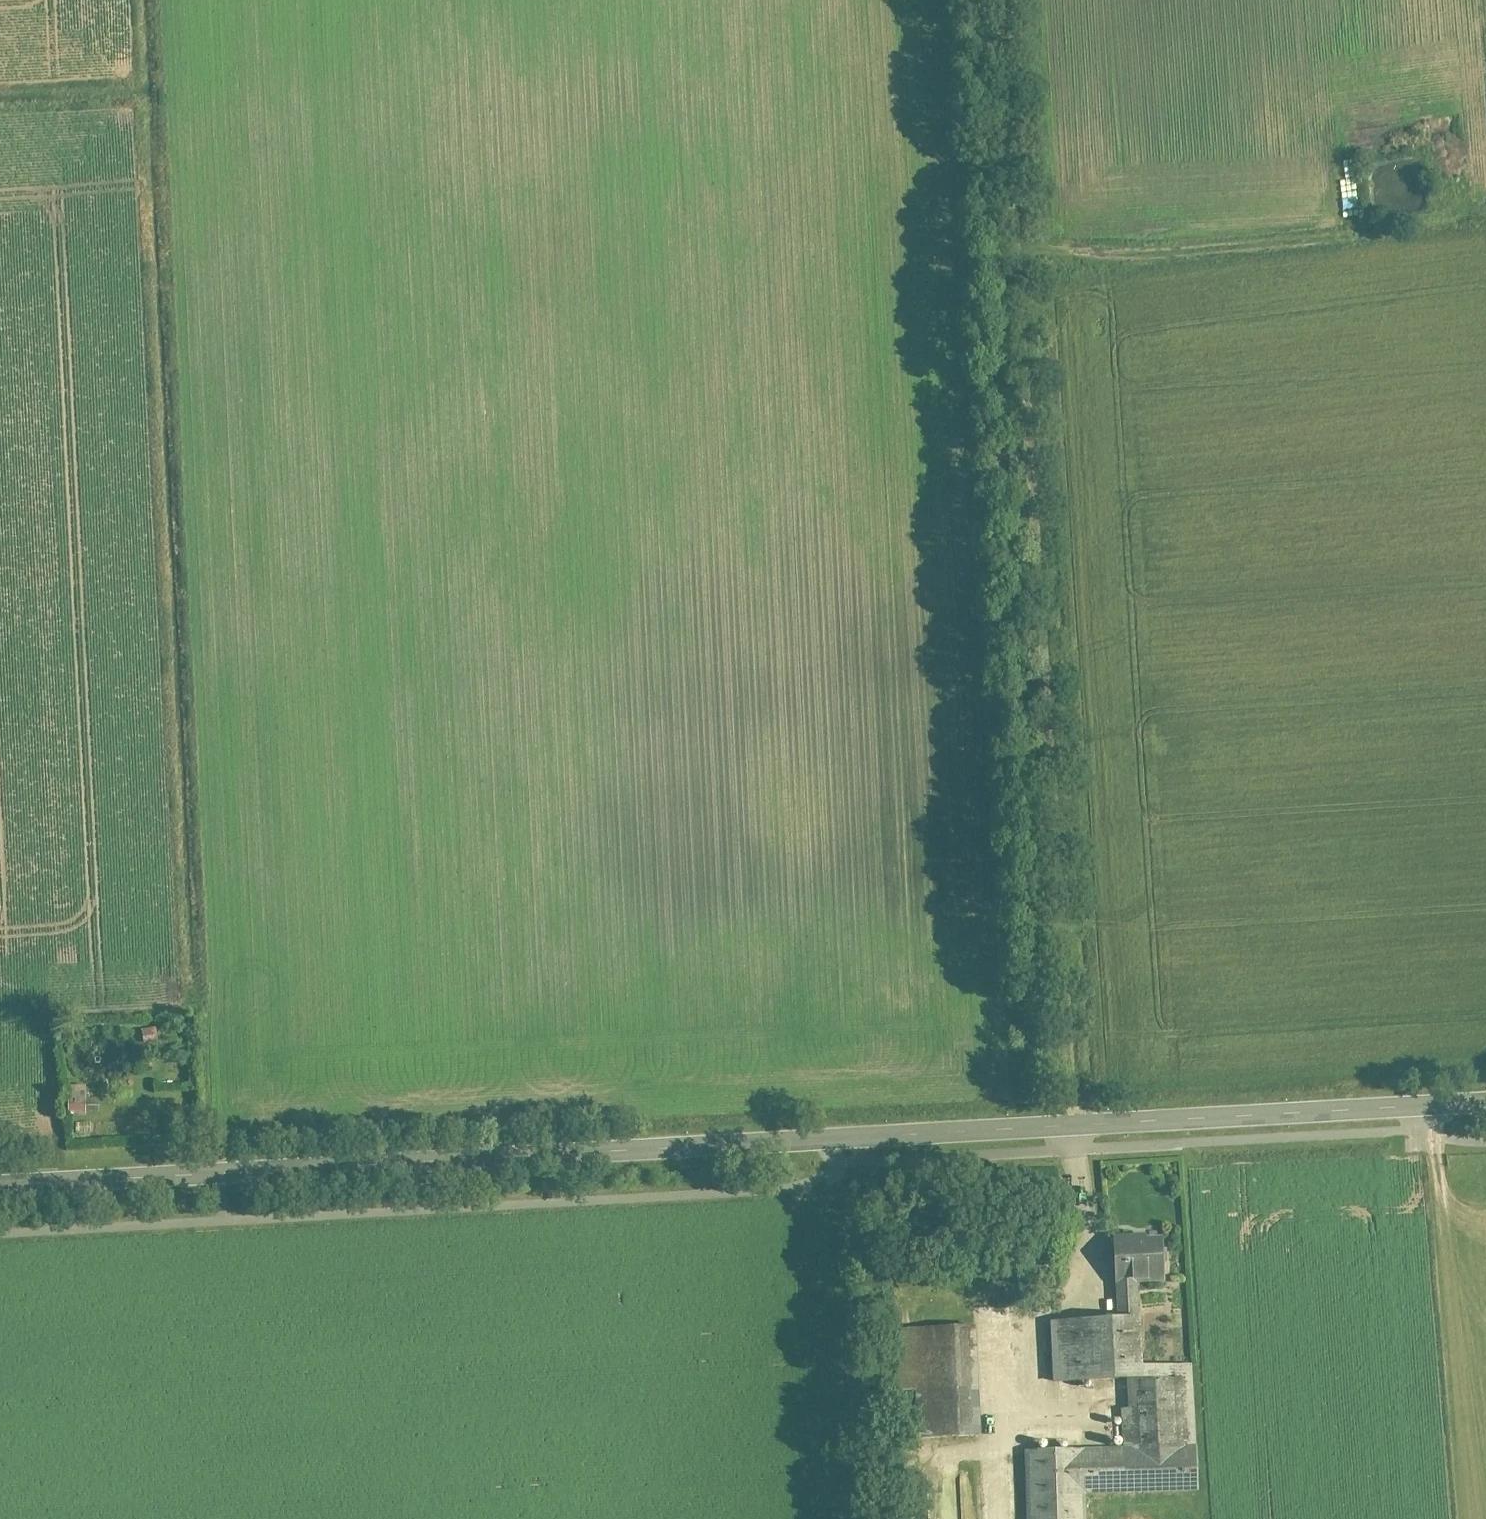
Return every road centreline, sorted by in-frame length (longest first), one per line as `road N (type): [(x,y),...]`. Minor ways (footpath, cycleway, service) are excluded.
road 1 (tertiary): [(0,1190),(1485,1104)]
road 2 (track): [(1070,1129),(996,0)]

